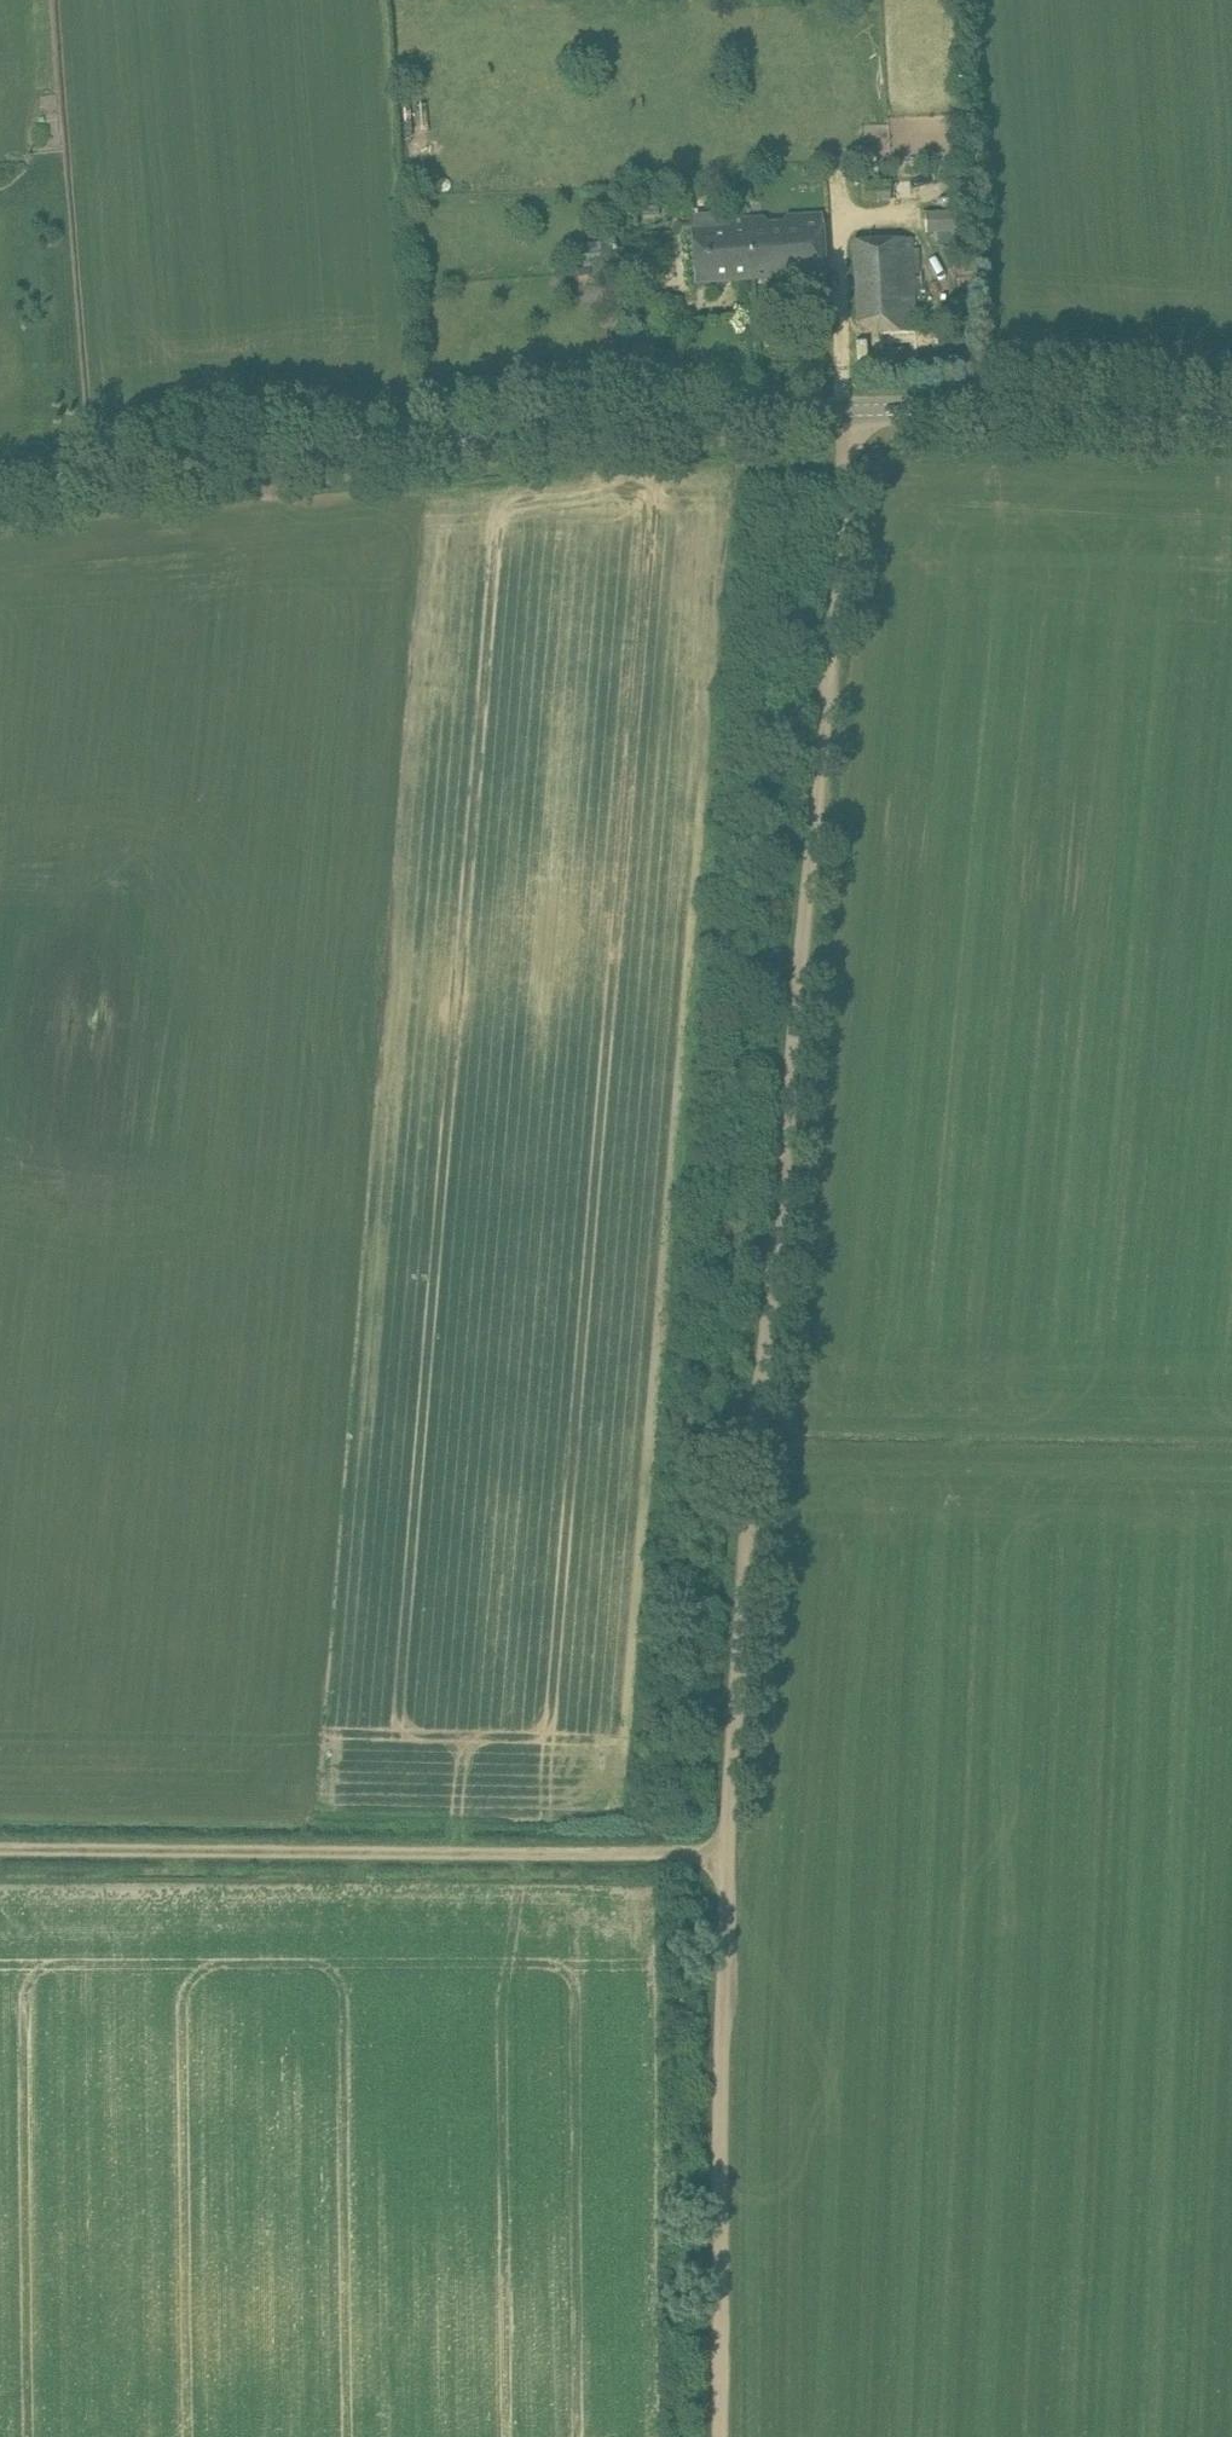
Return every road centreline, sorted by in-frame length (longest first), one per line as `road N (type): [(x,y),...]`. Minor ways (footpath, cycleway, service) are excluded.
road 1 (track): [(850,411),(719,1859)]
road 2 (tertiary): [(1231,419),(850,411),(0,478)]
road 3 (track): [(0,1853),(719,1859)]
road 4 (track): [(719,1859),(721,2436)]

